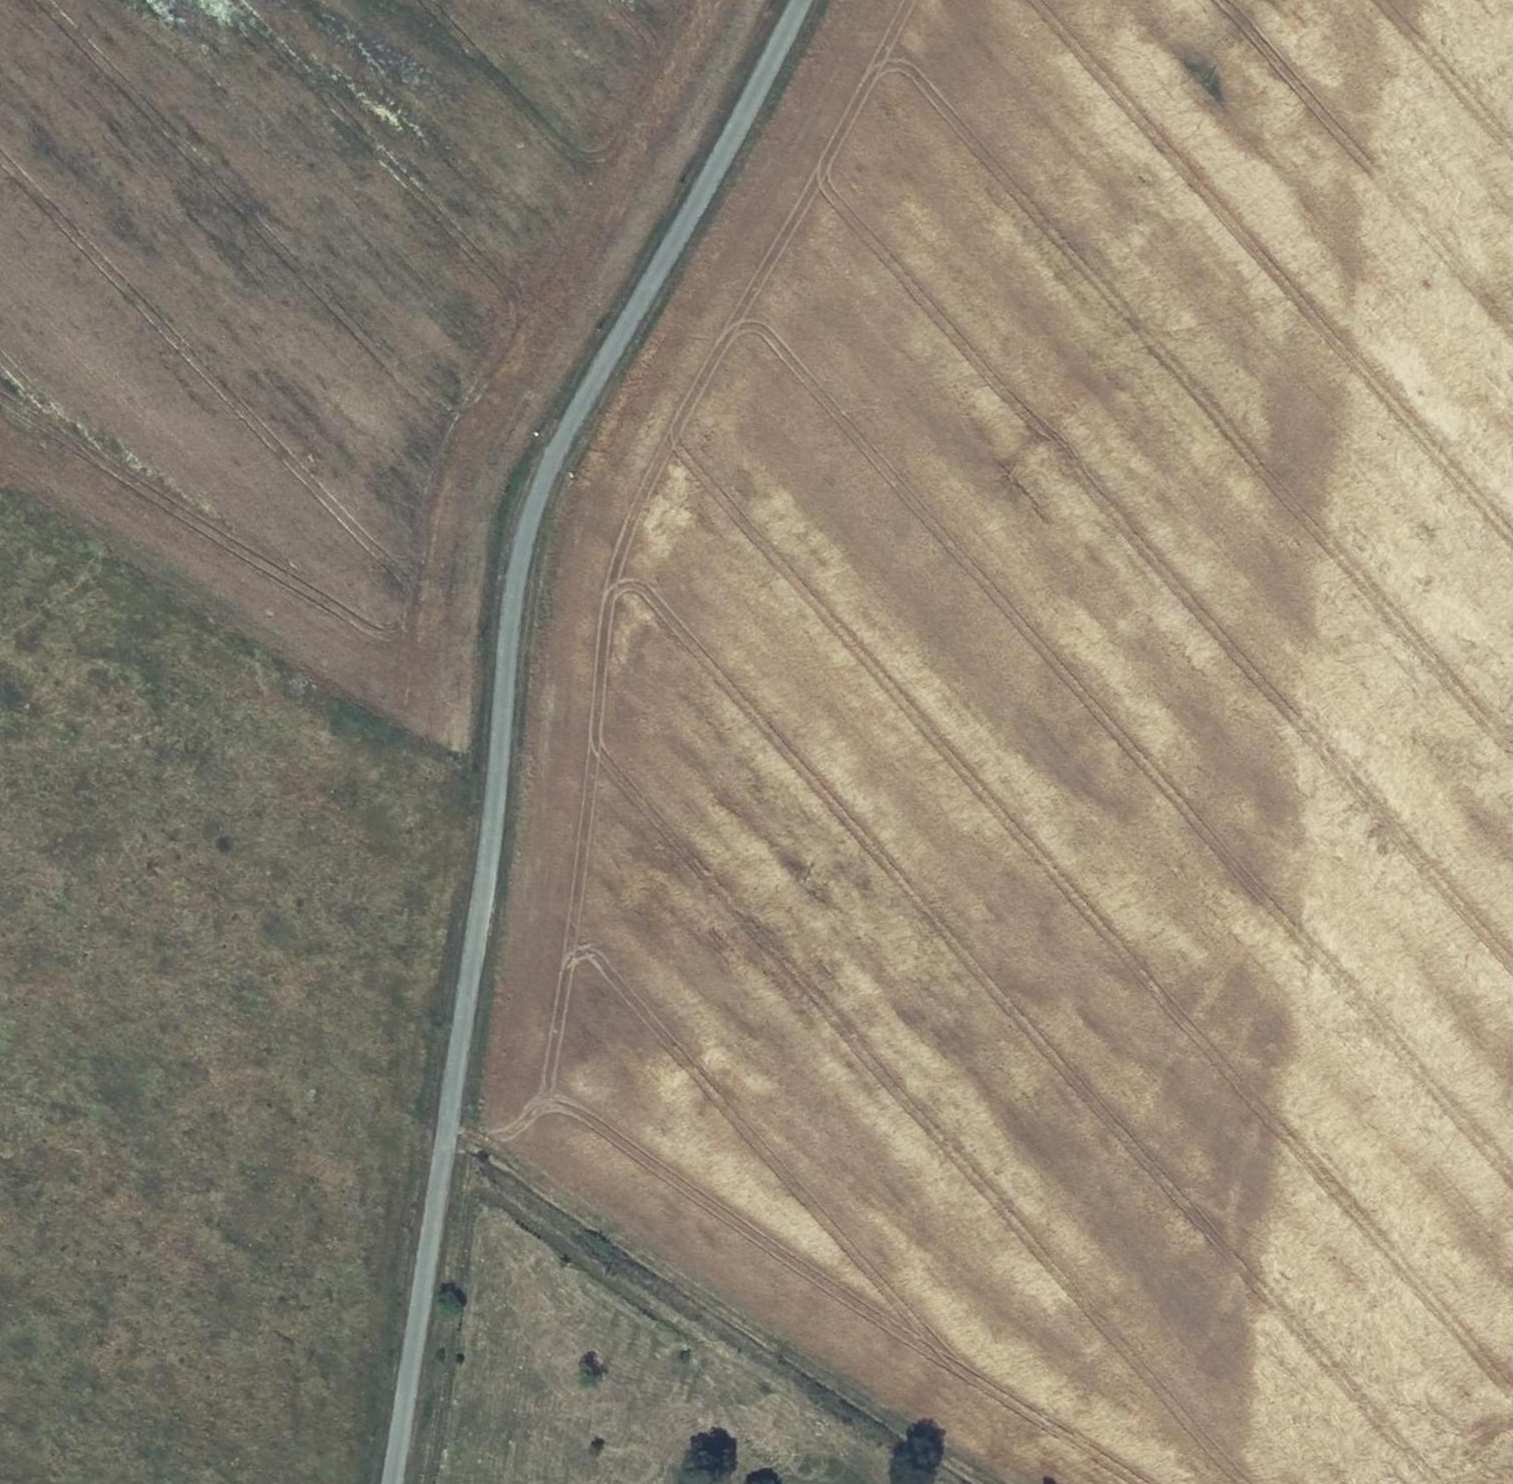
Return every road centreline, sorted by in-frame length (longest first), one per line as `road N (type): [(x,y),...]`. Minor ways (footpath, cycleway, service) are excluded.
road 1 (unclassified): [(391,1483),(488,864),(510,628),(531,515),(558,448),(800,0)]

